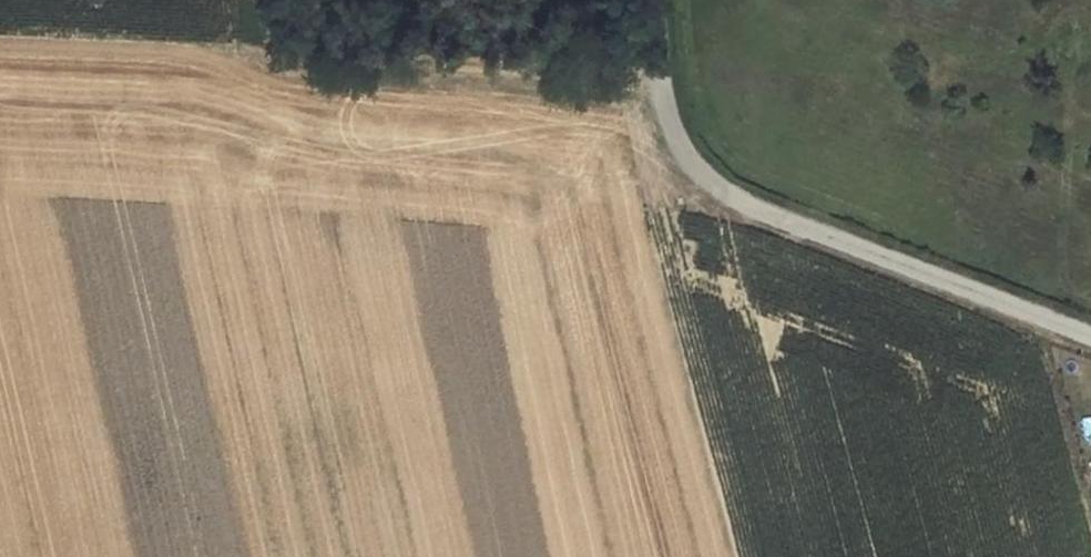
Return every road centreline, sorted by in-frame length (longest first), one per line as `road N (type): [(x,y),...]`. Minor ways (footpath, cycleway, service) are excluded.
road 1 (track): [(1090,338),(809,233),(704,181),(667,120),(650,0)]

